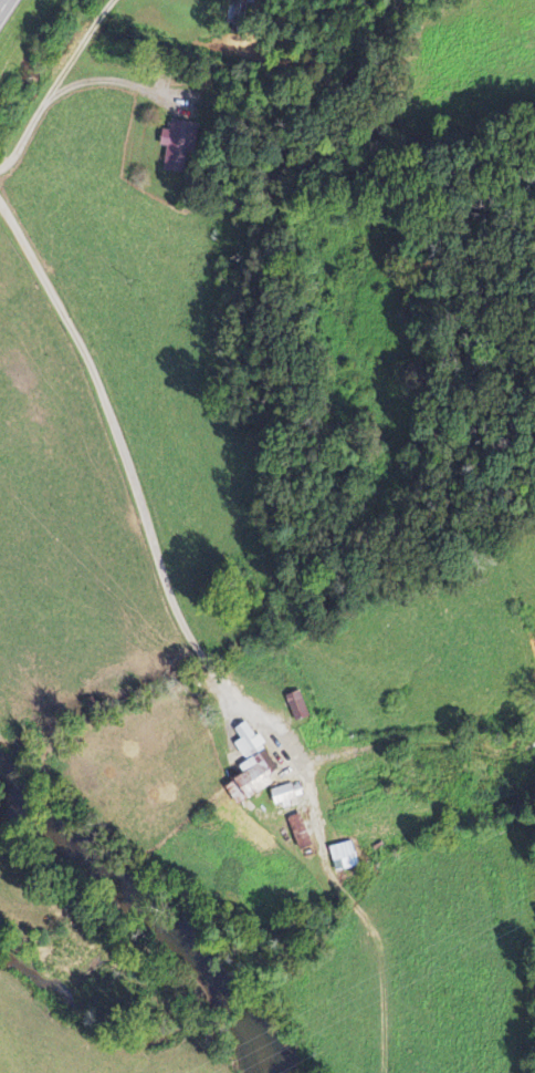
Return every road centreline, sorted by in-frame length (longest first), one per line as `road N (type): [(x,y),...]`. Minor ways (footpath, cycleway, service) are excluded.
road 1 (residential): [(239,714),(175,598),(98,374),(0,196)]

